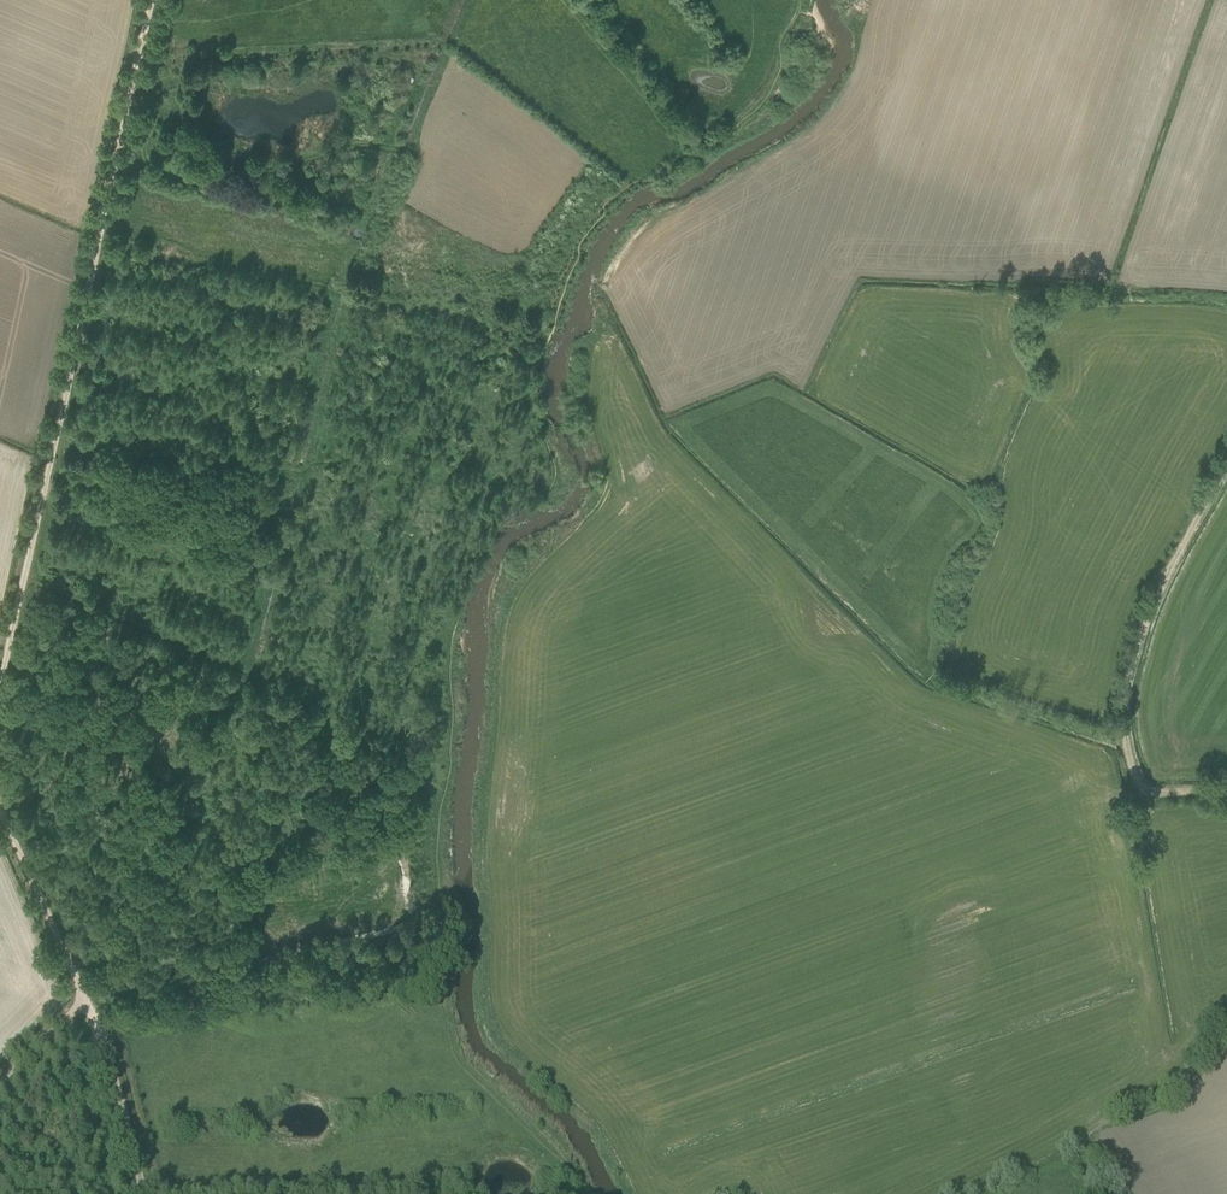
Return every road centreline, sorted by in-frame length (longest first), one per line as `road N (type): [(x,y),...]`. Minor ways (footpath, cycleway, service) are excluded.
road 1 (track): [(1226,466),(1157,589),(1123,704),(1136,796),(1226,790)]
road 2 (track): [(146,30),(55,444)]
road 3 (track): [(55,444),(0,692)]
road 4 (track): [(55,444),(303,474)]
road 5 (track): [(1226,1034),(1184,1087),(1091,1137),(1090,1193)]
road 6 (track): [(0,799),(87,1000)]
road 7 (track): [(936,685),(1127,746)]
road 8 (track): [(1045,293),(1226,298)]
road 9 (track): [(96,1021),(145,1193)]
road 10 (track): [(87,1000),(0,1085)]

